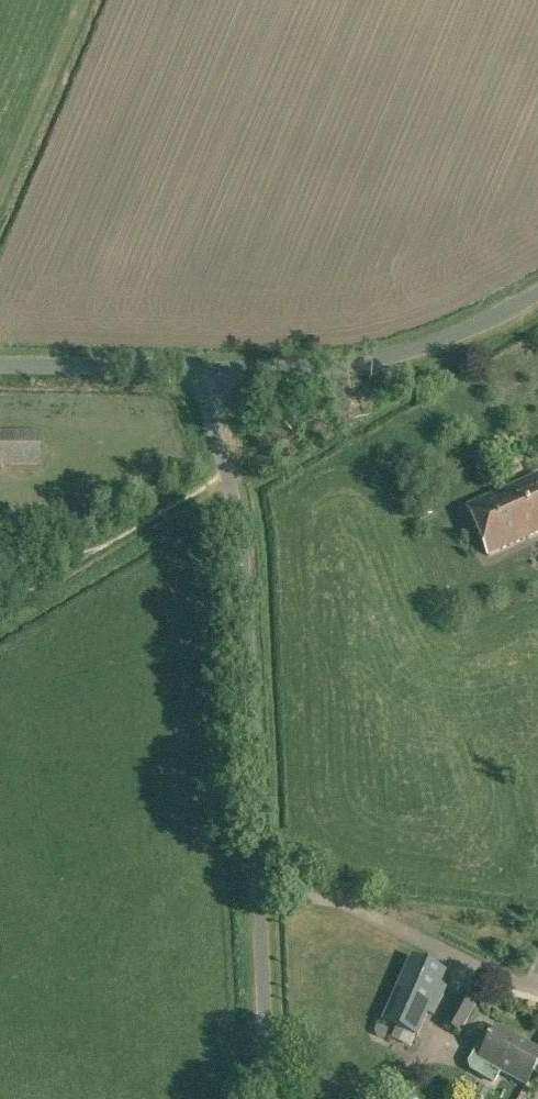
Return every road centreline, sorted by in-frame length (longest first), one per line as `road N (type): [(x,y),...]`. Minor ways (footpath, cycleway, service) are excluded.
road 1 (unclassified): [(265,1098),(237,515),(207,368)]
road 2 (unclassified): [(537,290),(468,330),(398,354),(330,365),(207,368)]
road 3 (track): [(233,495),(0,625)]
road 4 (unclassified): [(207,368),(0,364)]

